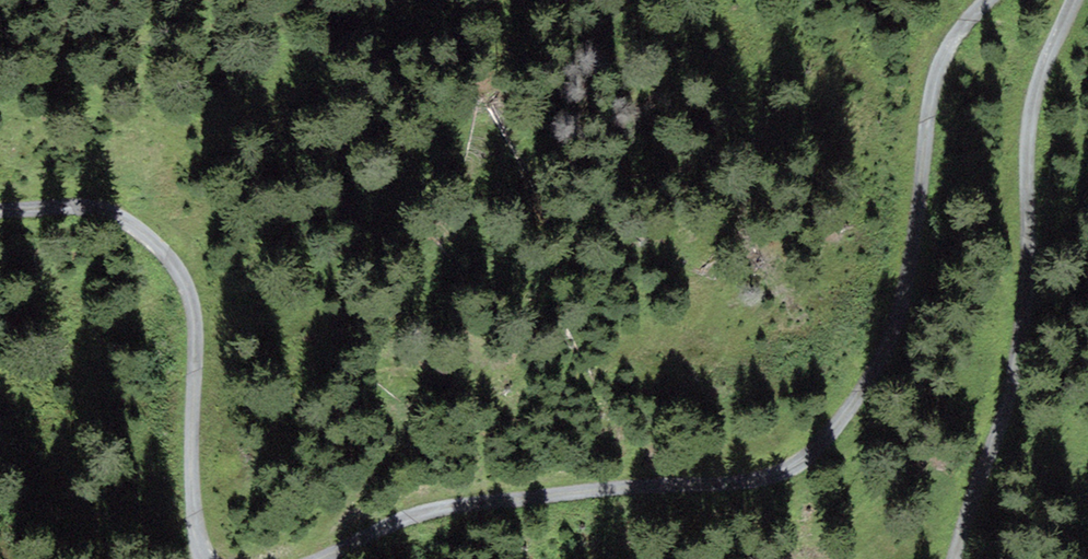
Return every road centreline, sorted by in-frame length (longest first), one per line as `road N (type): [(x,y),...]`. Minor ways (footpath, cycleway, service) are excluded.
road 1 (track): [(1000,0),(943,56),(916,280),(869,385),(817,443),(738,479),(581,491),(395,524),(318,558)]
road 2 (track): [(948,558),(966,517),(1026,216),(1038,54),(1067,0)]
road 3 (track): [(204,558),(192,521),(190,290),(149,230),(56,208),(0,208)]

